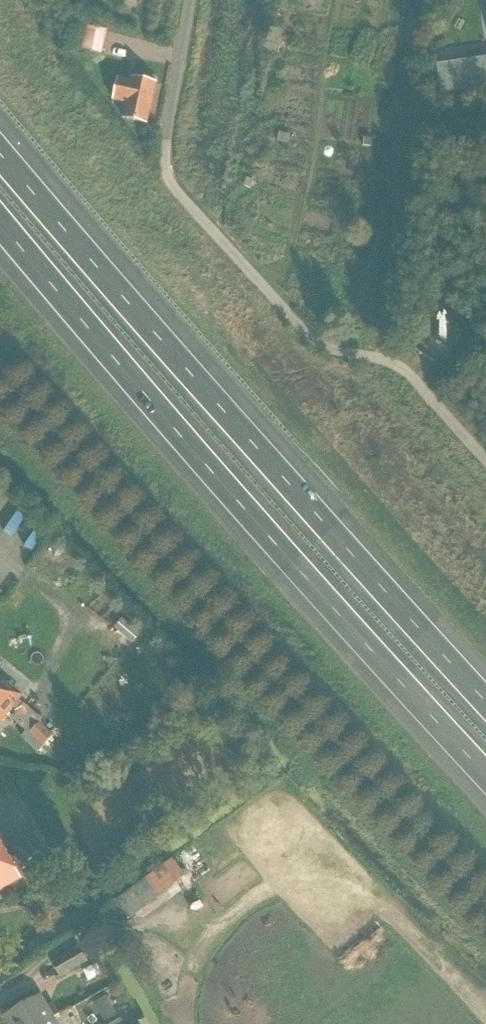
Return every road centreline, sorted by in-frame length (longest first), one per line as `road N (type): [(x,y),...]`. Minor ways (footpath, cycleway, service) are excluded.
road 1 (motorway): [(485,702),(0,151)]
road 2 (motorway): [(0,227),(485,777)]
road 3 (unclassified): [(485,459),(394,363),(307,335),(171,184),(165,139),(190,0)]

